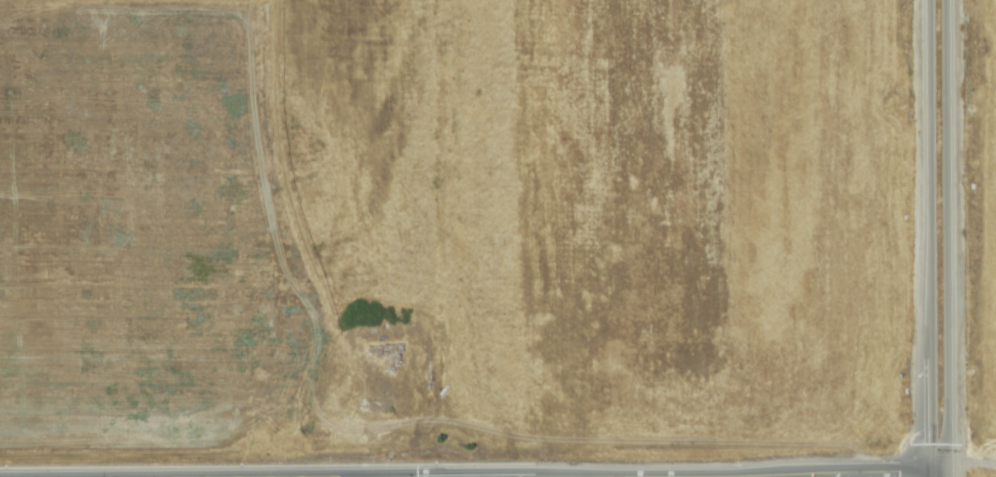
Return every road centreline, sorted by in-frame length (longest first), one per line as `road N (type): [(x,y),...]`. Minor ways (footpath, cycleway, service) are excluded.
road 1 (tertiary): [(925,0),(926,476)]
road 2 (tertiary): [(946,476),(946,0)]

